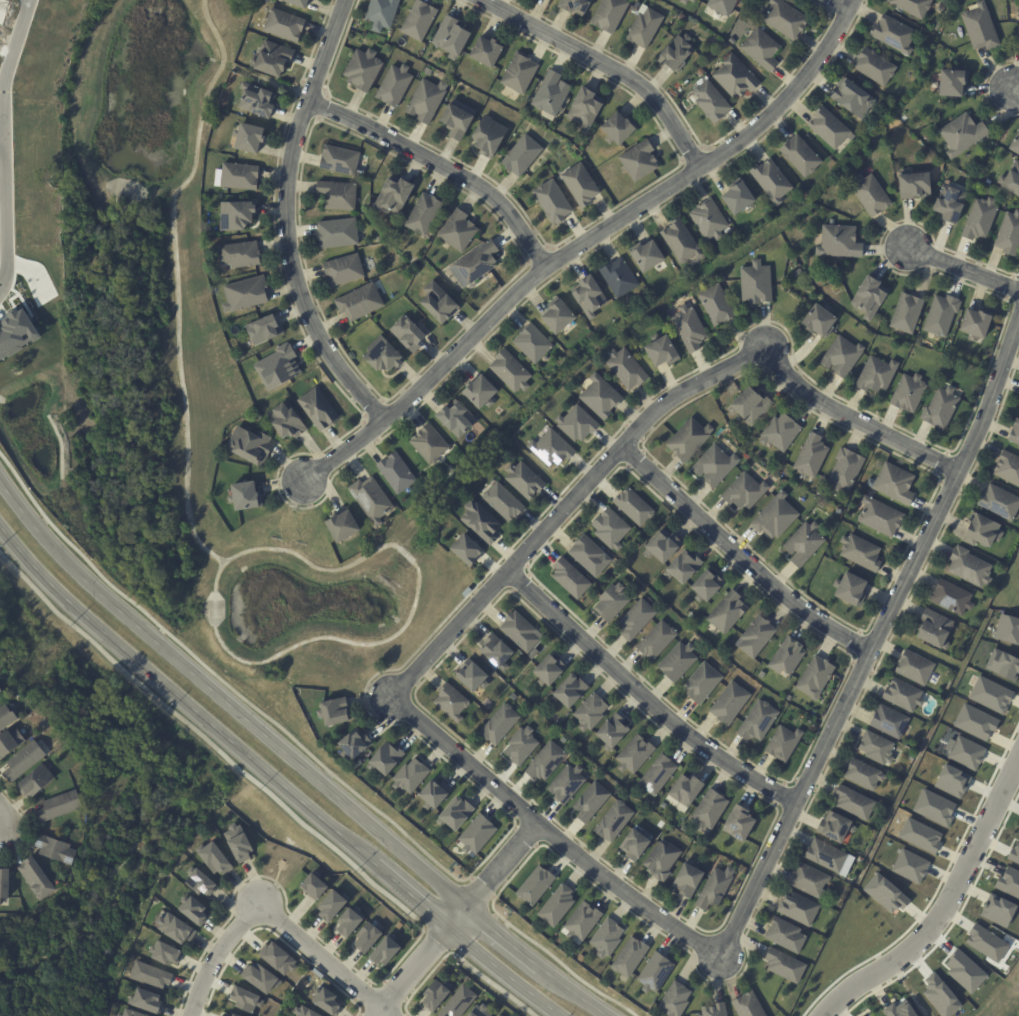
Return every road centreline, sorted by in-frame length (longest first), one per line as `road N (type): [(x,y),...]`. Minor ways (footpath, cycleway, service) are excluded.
road 1 (tertiary): [(608,1015),(465,908),(135,625),(40,534),(0,481)]
road 2 (residential): [(958,471),(808,393),(766,344),(659,408),(391,695)]
road 3 (tertiary): [(0,526),(59,594),(560,1015)]
road 4 (residential): [(302,483),(385,420),(545,268),(770,115),(812,70),(851,0)]
road 5 (residential): [(1018,314),(985,415),(722,962)]
road 6 (residential): [(385,420),(329,359),(287,245),(285,169),(347,0)]
road 7 (residential): [(391,695),(536,823),(722,962)]
road 8 (residential): [(511,574),(646,703),(797,805)]
road 9 (residential): [(1018,758),(938,921),(821,1015)]
road 10 (residential): [(623,447),(764,581),(872,651)]
road 11 (residential): [(388,1015),(260,899),(220,953),(190,1015)]
road 12 (residential): [(307,105),(498,202),(545,268)]
road 13 (residential): [(479,0),(631,82),(657,104),(701,169)]
road 14 (residential): [(536,823),(381,1015)]
road 15 (residential): [(907,250),(1018,294)]

